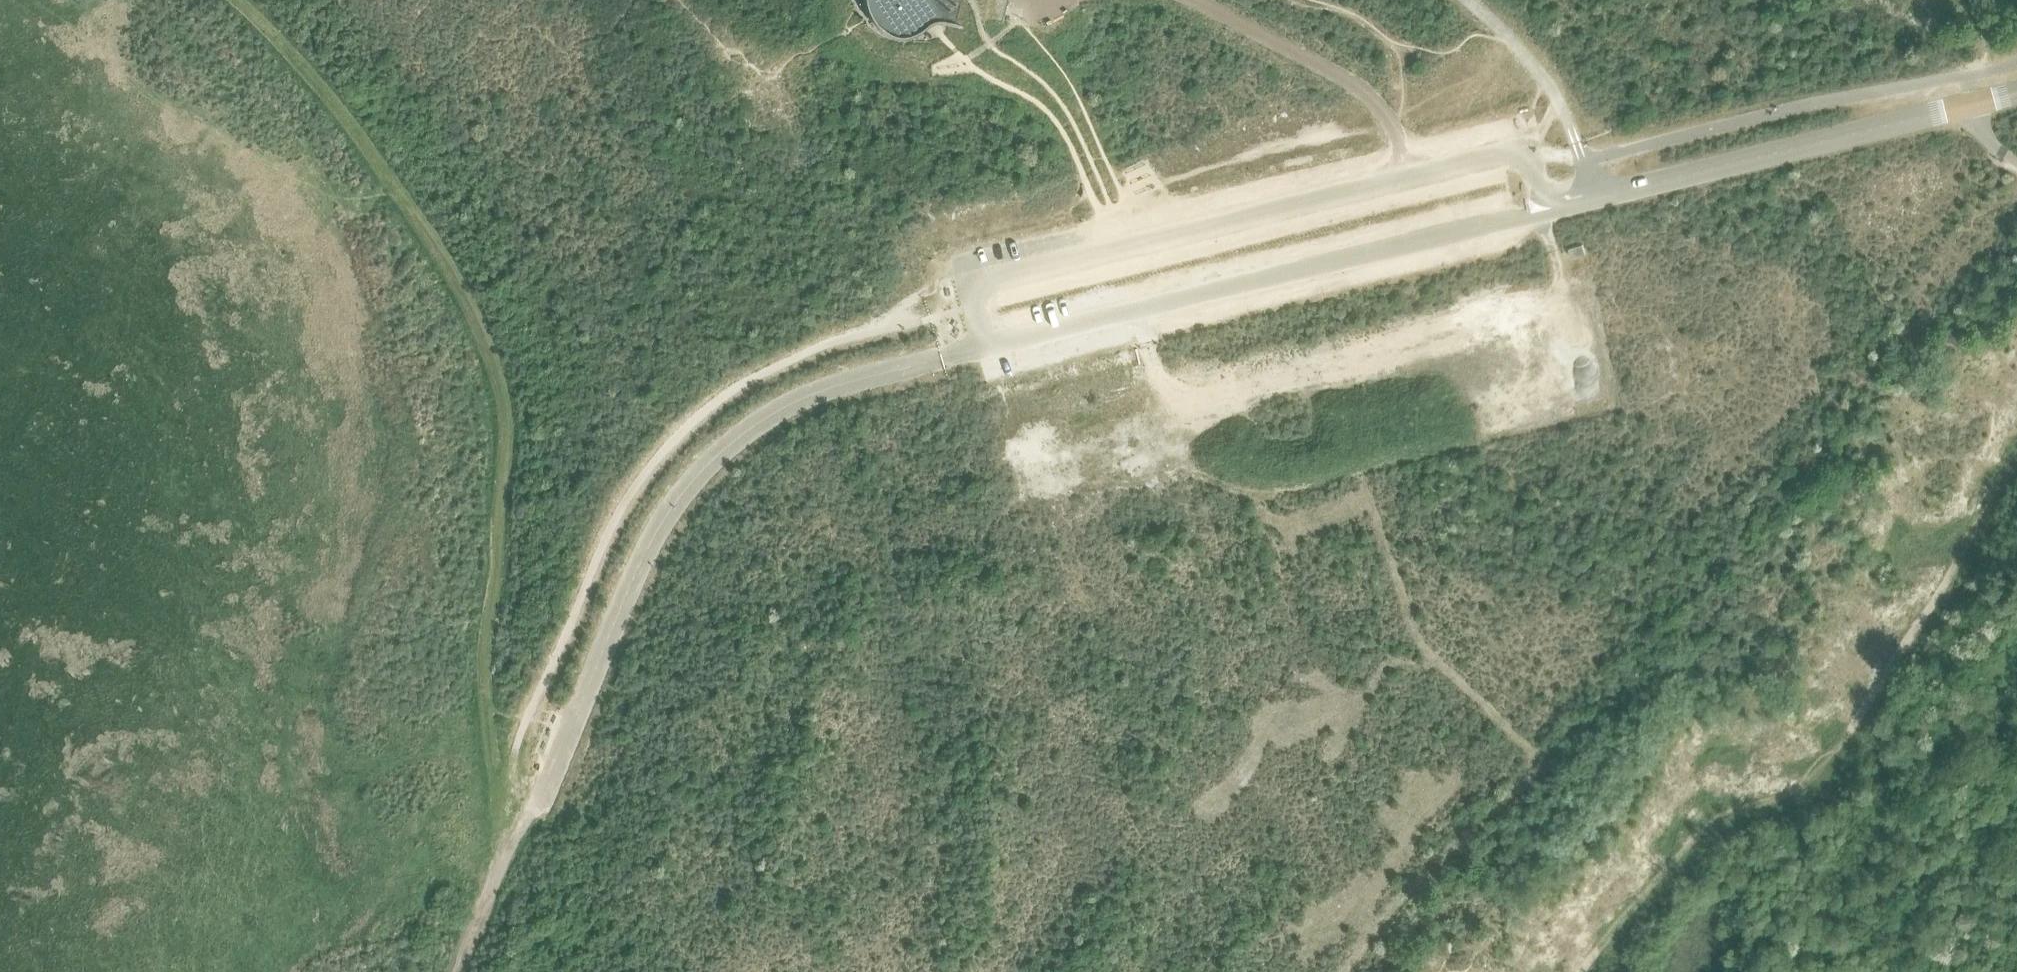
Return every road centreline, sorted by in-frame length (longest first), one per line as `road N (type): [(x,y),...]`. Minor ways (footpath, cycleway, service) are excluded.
road 1 (track): [(234,0),(377,163),(464,298),(498,380),(507,460),(486,690),(494,887)]
road 2 (unclassified): [(1591,196),(2016,92)]

